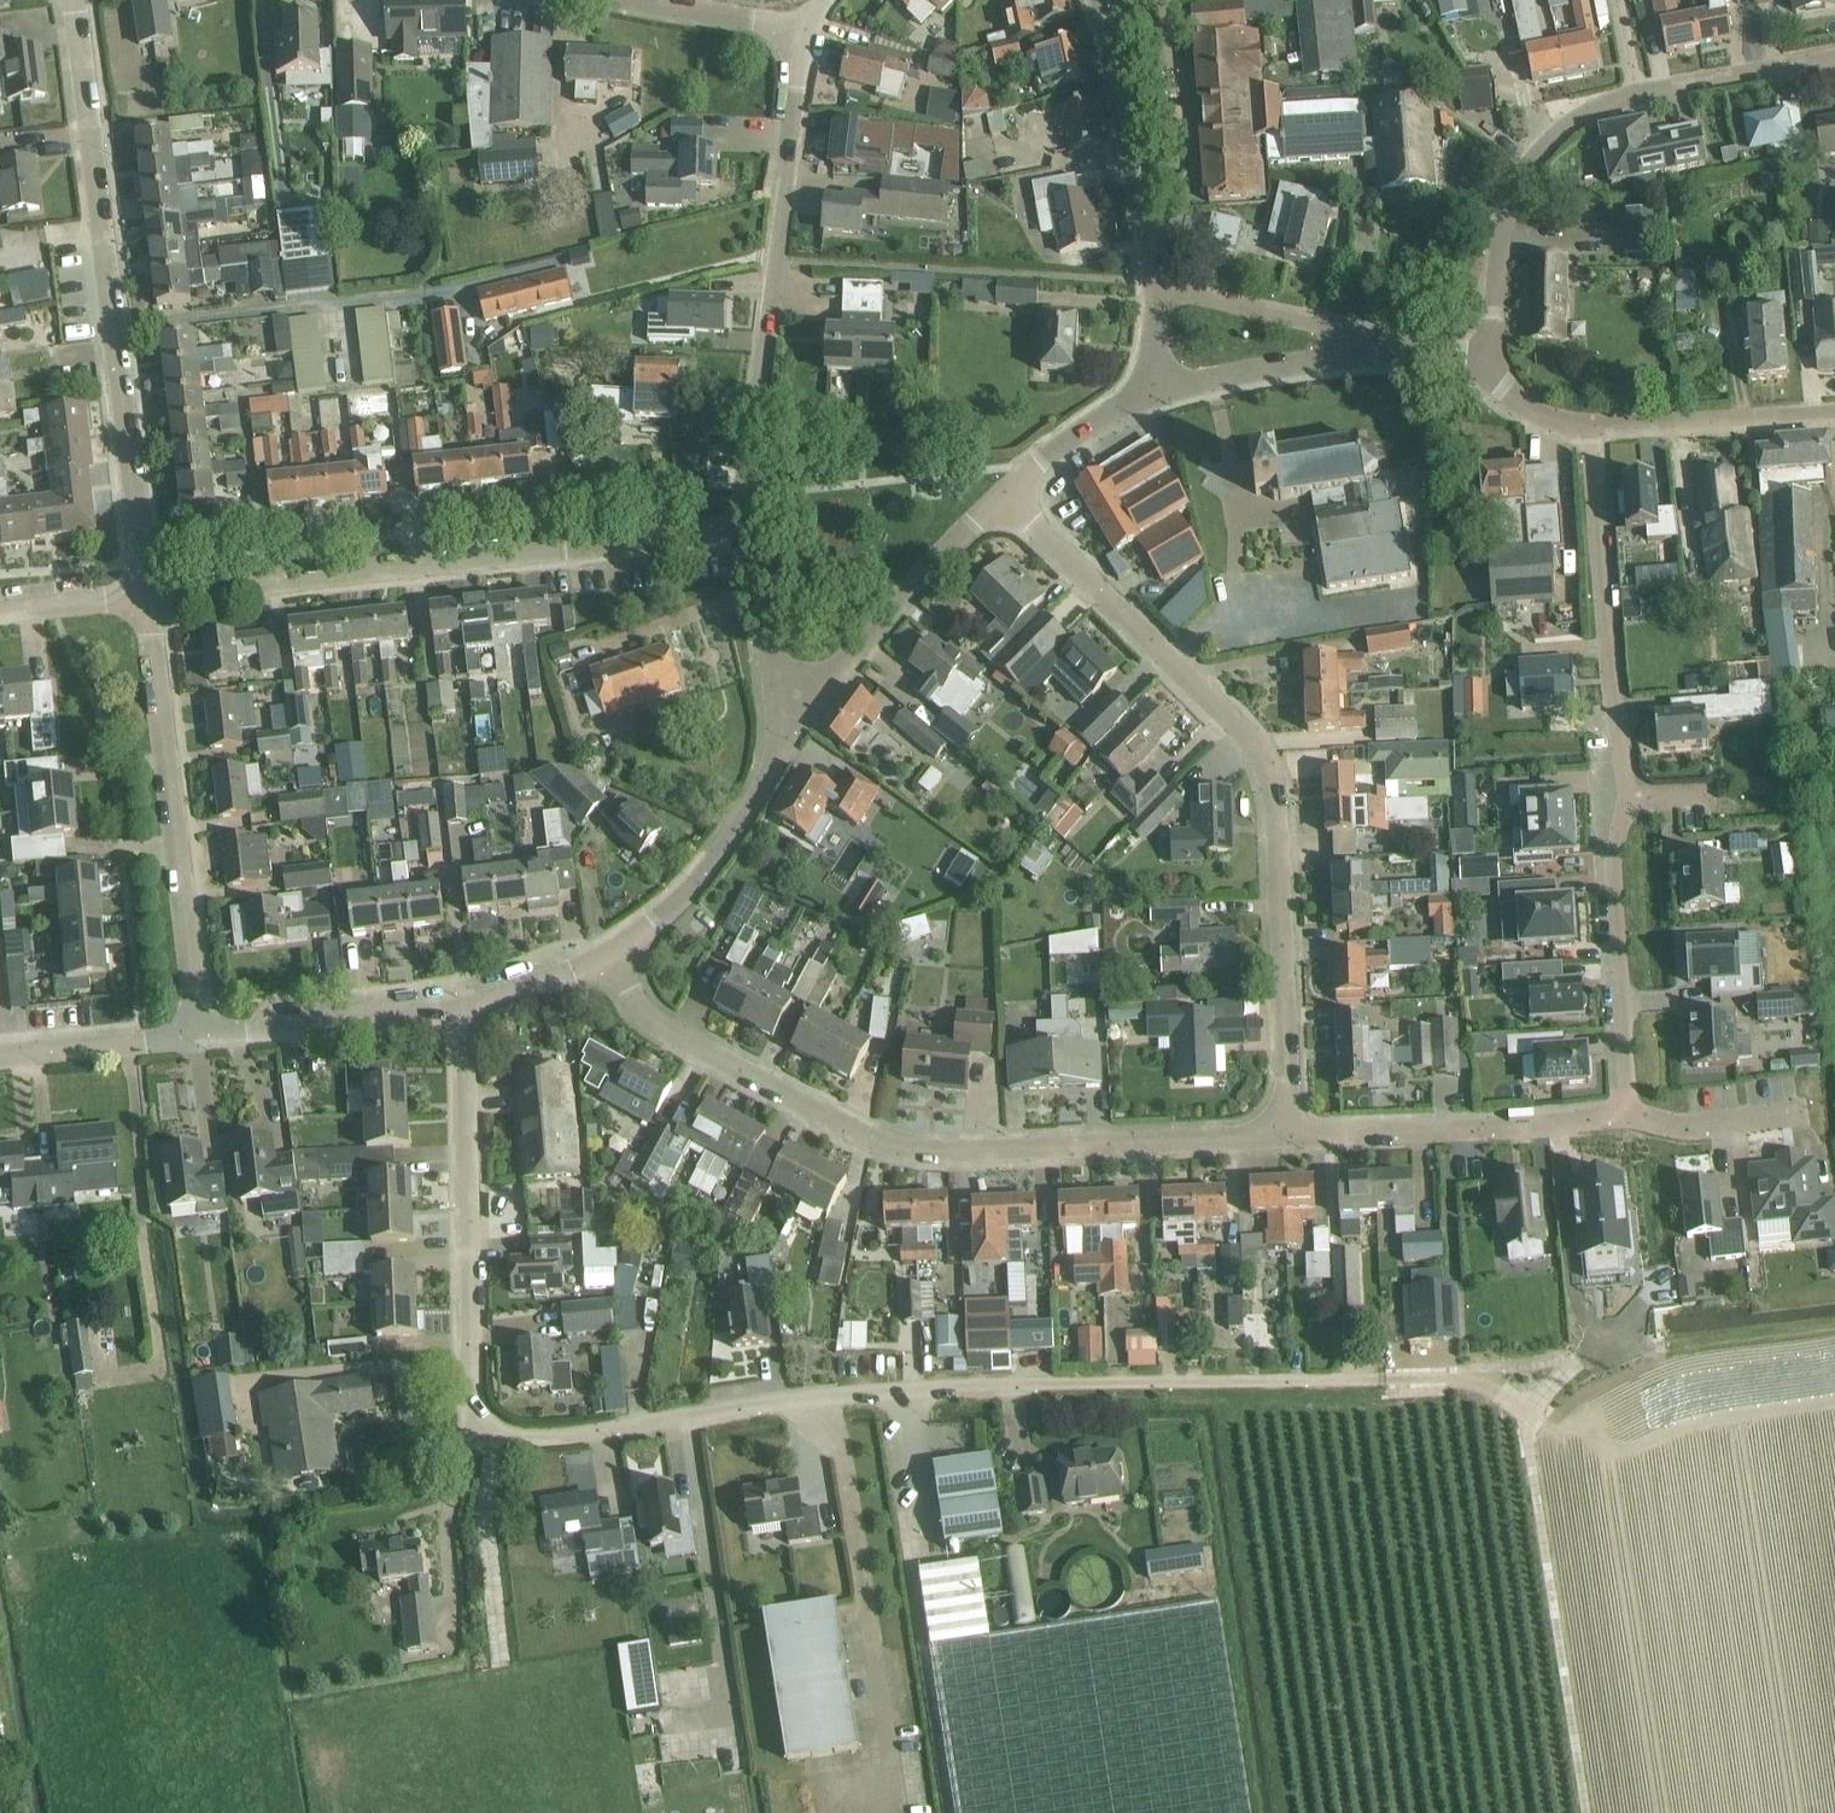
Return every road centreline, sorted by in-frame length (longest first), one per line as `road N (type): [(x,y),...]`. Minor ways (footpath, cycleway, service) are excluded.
road 1 (residential): [(1380,1379),(965,1386),(793,1397),(536,1443),(492,1431),(473,1401),(459,1018)]
road 2 (residential): [(1289,1133),(1276,798),(1261,755),(1009,494)]
road 3 (residential): [(1289,1133),(930,1157),(874,1144),(657,1021),(611,960)]
road 4 (residential): [(145,595),(751,541)]
road 5 (residential): [(145,595),(81,0)]
road 6 (residential): [(751,541),(801,27)]
road 7 (residential): [(202,1038),(145,595)]
road 8 (residential): [(1629,802),(1592,430)]
road 9 (residential): [(1629,1118),(1289,1133)]
road 10 (residential): [(1485,352),(1506,200),(1538,156),(1596,107),(1640,94)]
road 11 (residential): [(1629,1118),(1615,852),(1629,802)]
road 12 (residential): [(611,960),(686,897),(738,833),(800,715)]
road 13 (residential): [(800,715),(861,639),(1009,494)]
road 14 (residential): [(1160,281),(1095,0)]
road 15 (residential): [(202,1038),(459,1018)]
road 16 (residential): [(1834,419),(1592,430)]
road 17 (residential): [(1380,347),(1349,328),(1160,281)]
road 18 (residential): [(1160,391),(1380,347)]
road 19 (residential): [(0,1057),(202,1038)]
road 20 (residential): [(1640,94),(1834,56)]
road 21 (residential): [(1009,494),(1088,429),(1160,391)]
road 22 (residential): [(800,715),(764,622),(751,541)]
road 23 (residential): [(1808,1119),(1726,1129),(1629,1118)]
road 24 (residential): [(801,27),(638,0)]
road 25 (residential): [(459,1018),(611,960)]
road 26 (residential): [(0,618),(145,595)]
road 27 (residential): [(1592,430),(1538,414),(1485,352)]

